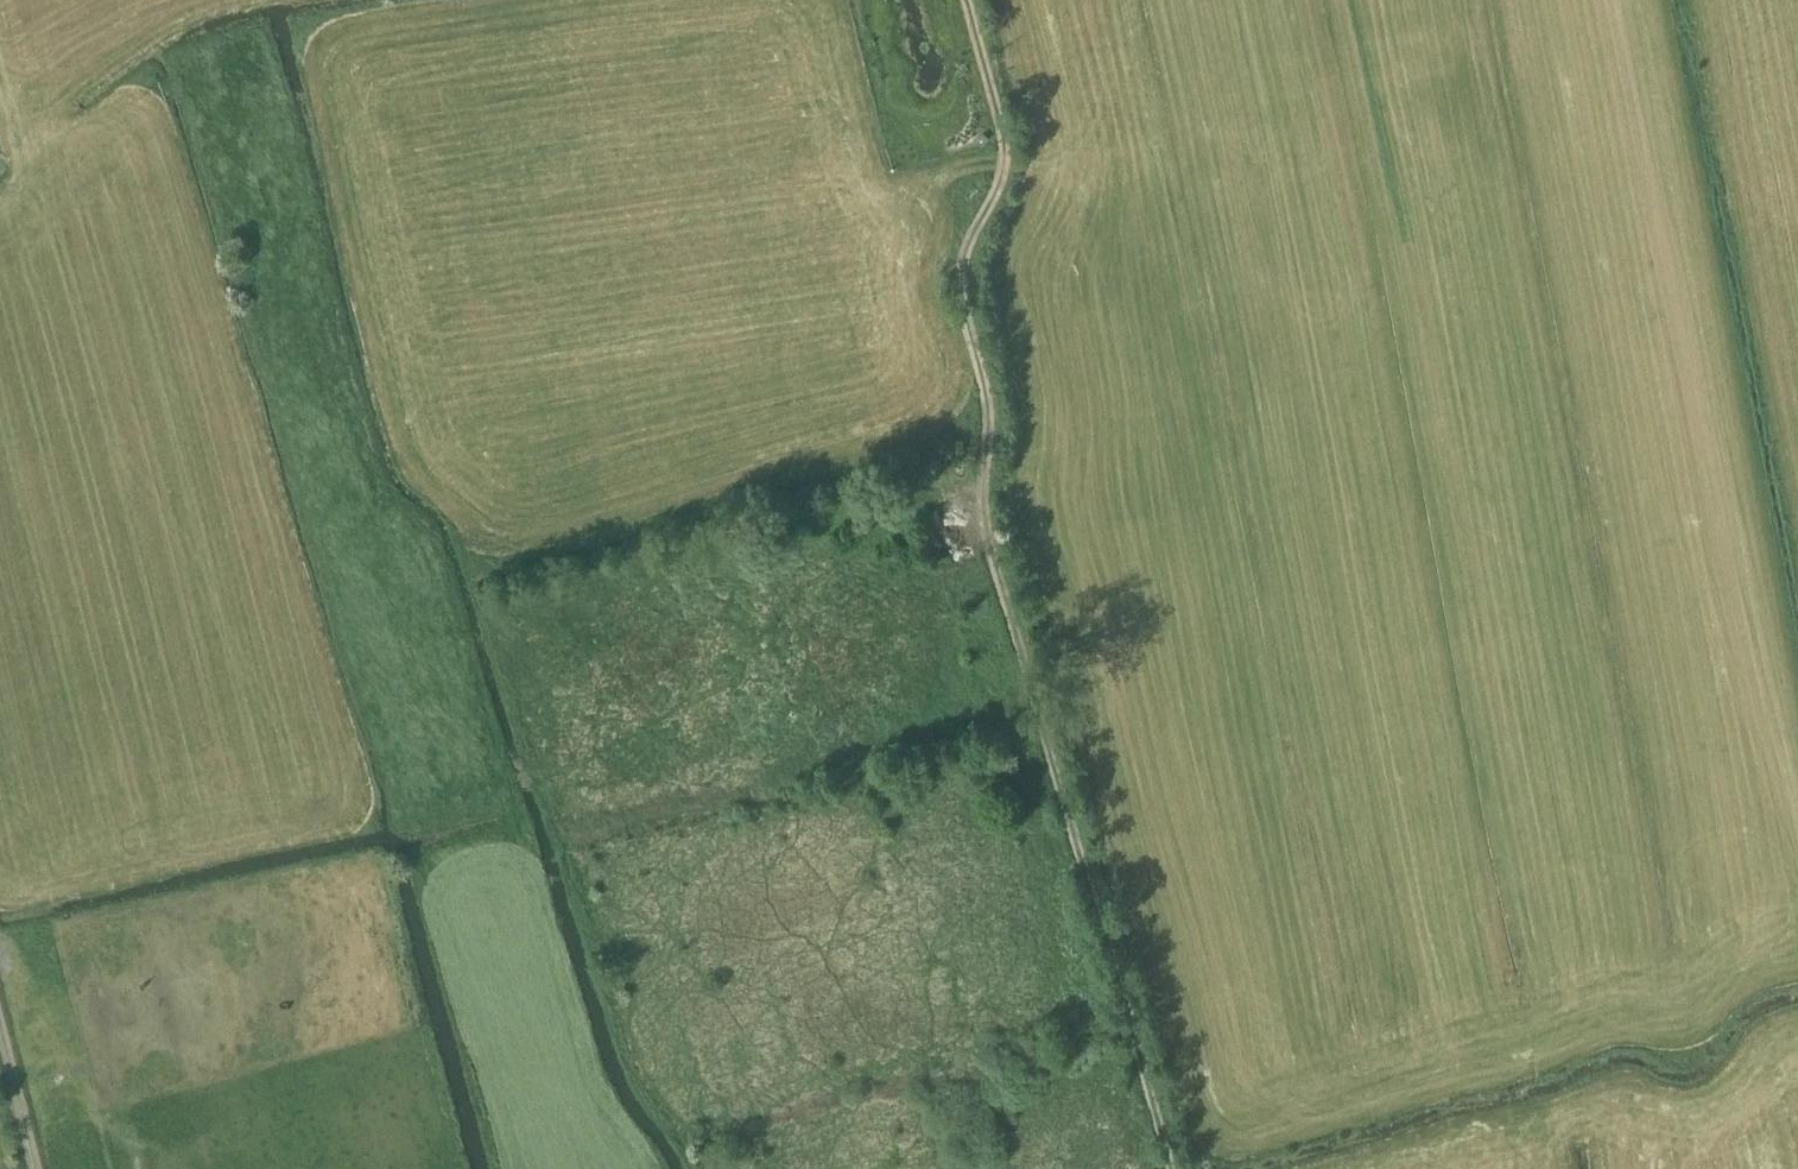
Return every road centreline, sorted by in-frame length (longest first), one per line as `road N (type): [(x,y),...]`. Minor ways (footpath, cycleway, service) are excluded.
road 1 (track): [(1170,1168),(985,533),(990,414),(961,284),(1005,146),(968,0)]
road 2 (track): [(36,1168),(0,1025)]

